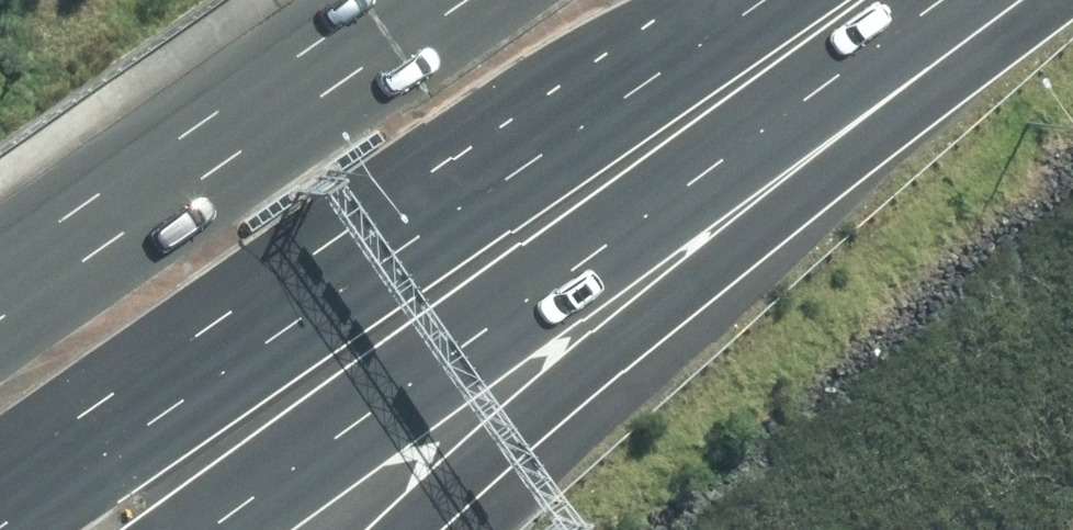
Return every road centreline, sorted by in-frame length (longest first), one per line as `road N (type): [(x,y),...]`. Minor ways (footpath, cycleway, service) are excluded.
road 1 (primary): [(741,0),(0,504)]
road 2 (motorway): [(928,0),(208,529)]
road 3 (primary): [(0,315),(459,0)]

